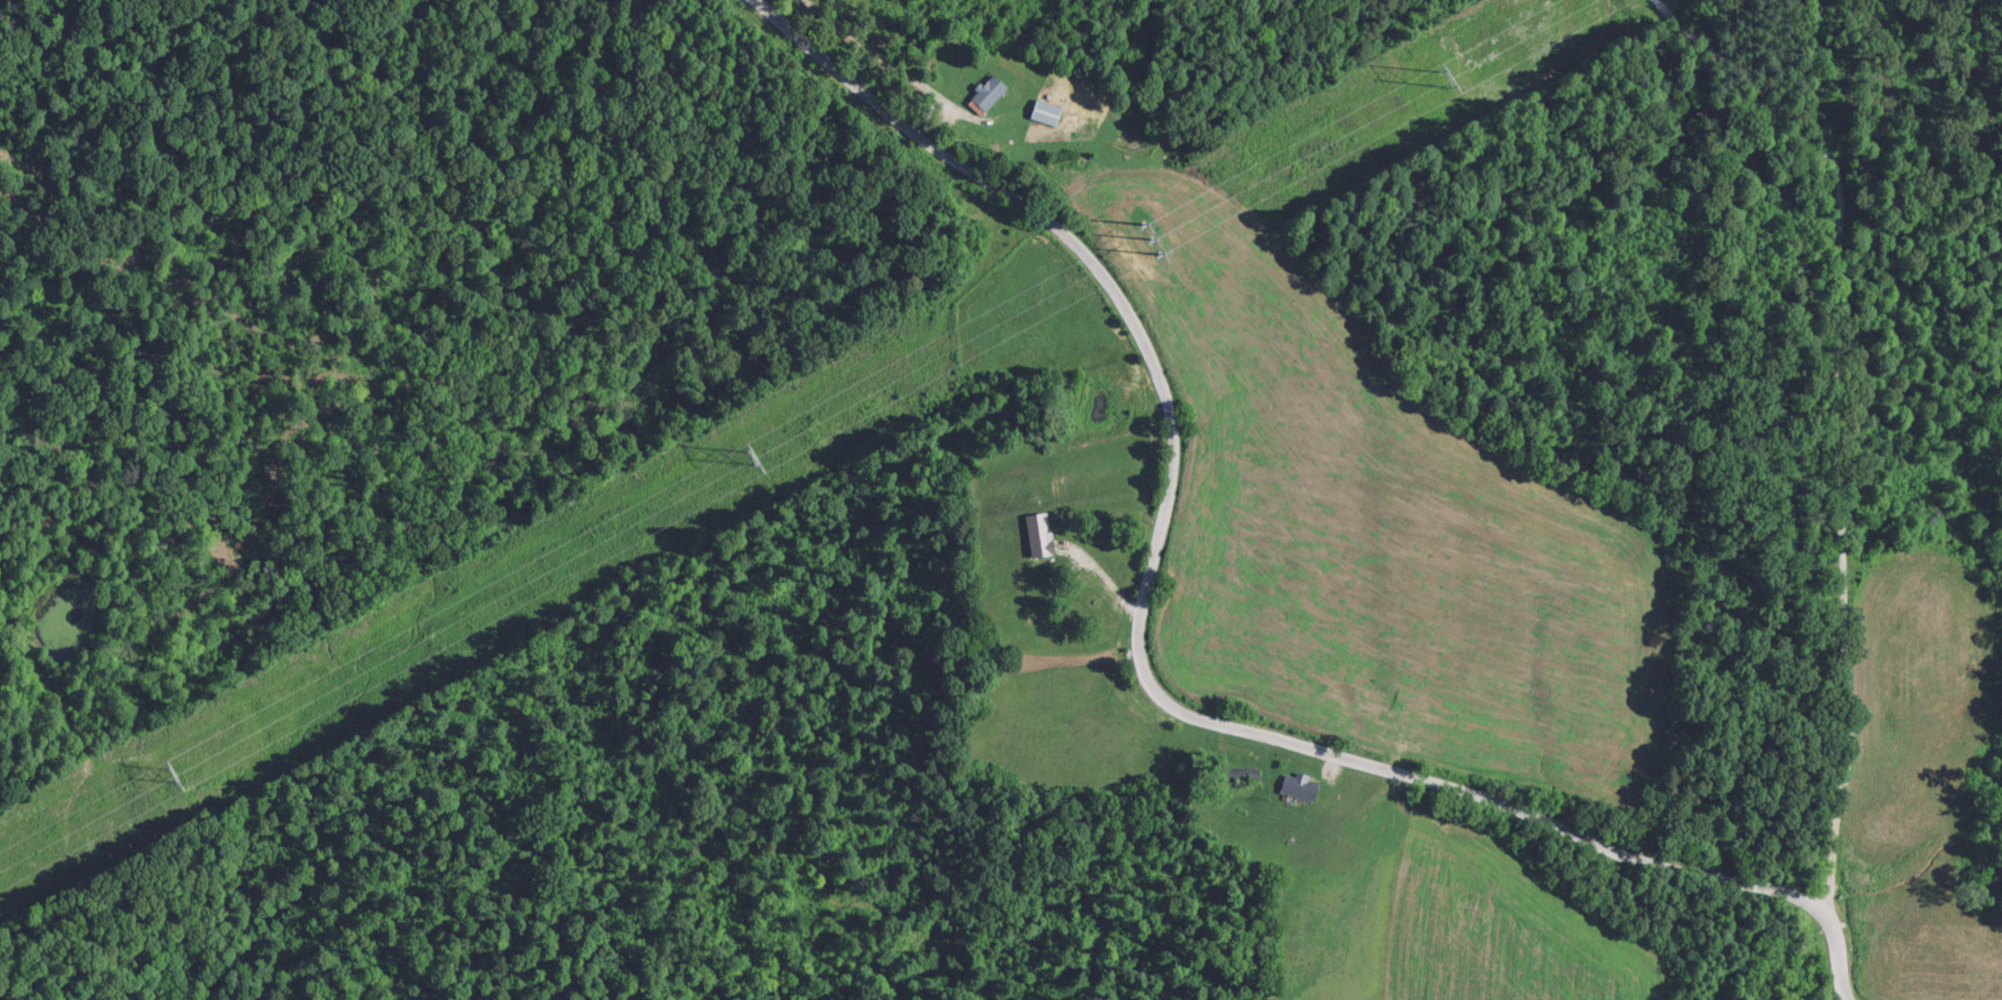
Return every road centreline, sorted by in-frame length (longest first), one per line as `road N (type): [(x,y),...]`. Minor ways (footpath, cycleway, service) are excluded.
road 1 (residential): [(1854,999),(1826,924),(1790,894),(1635,856),(1502,802),(1194,712),(1159,690),(1140,629),(1169,490),(1170,420),(1128,310),(1070,236),(902,118),(763,0)]
road 2 (residential): [(1833,939),(1847,226),(1667,64),(1615,0)]

